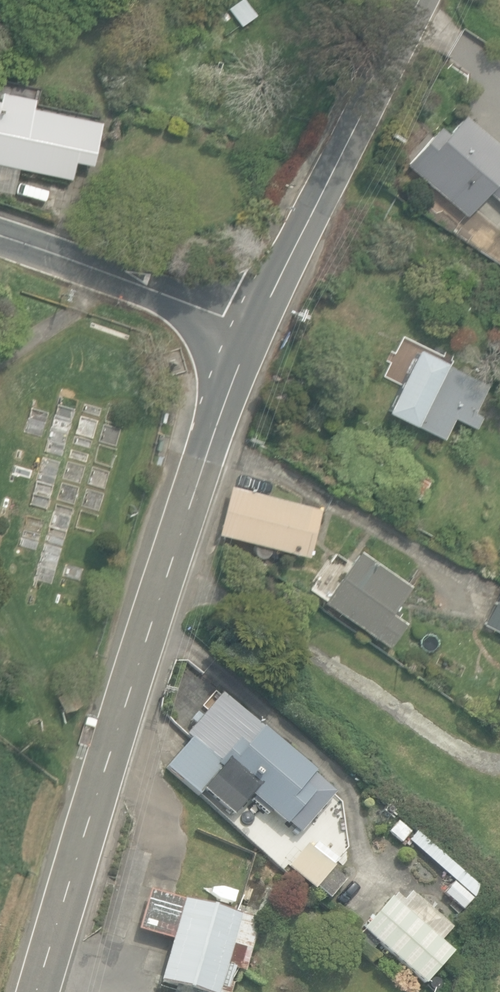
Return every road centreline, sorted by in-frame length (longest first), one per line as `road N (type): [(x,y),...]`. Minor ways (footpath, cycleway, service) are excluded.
road 1 (tertiary): [(254,328),(200,472),(37,991)]
road 2 (tertiary): [(418,0),(254,328)]
road 3 (unclassified): [(0,236),(254,328)]

